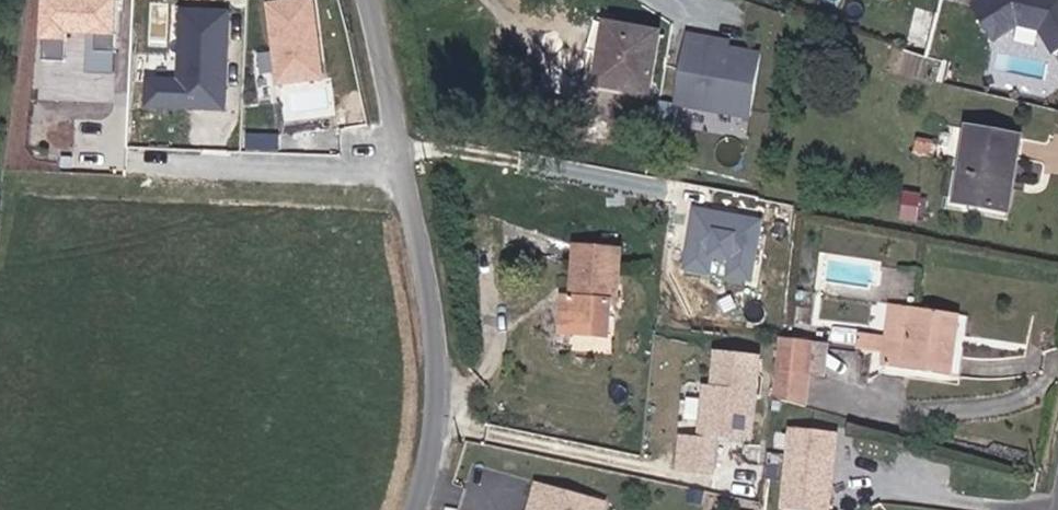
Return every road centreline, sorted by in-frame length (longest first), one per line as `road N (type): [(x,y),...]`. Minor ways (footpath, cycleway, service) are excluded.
road 1 (unclassified): [(367,0),(438,386),(414,509)]

